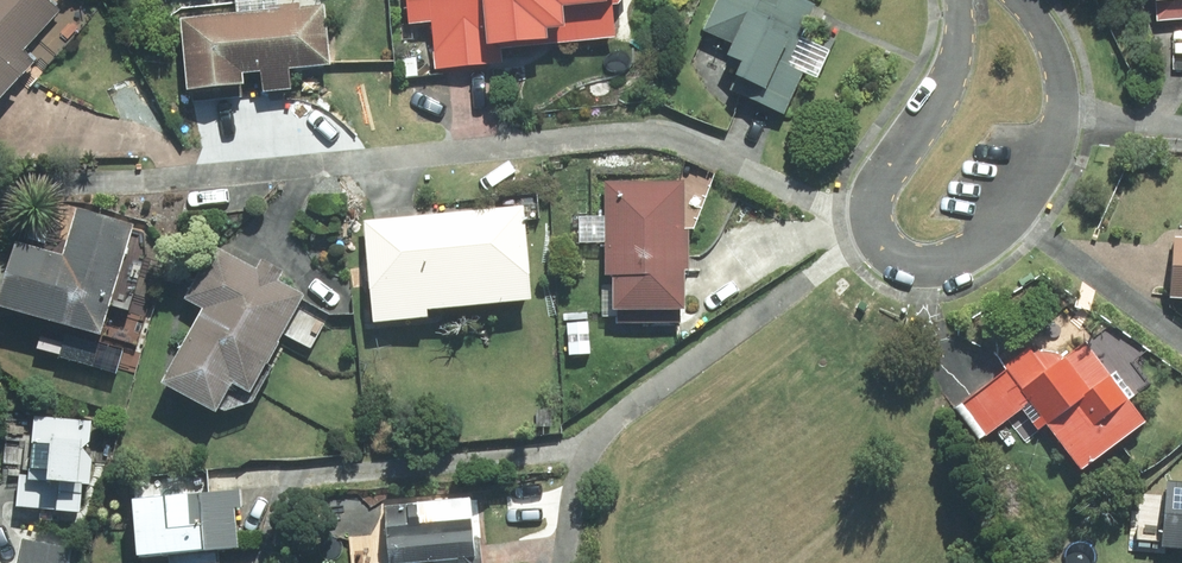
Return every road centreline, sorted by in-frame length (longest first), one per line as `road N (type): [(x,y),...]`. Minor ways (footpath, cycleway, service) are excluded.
road 1 (residential): [(1022,0),(1051,44),(1059,135),(1000,222),(972,249),(930,267),(887,249),(872,222),(872,197),(950,79),(958,0)]

